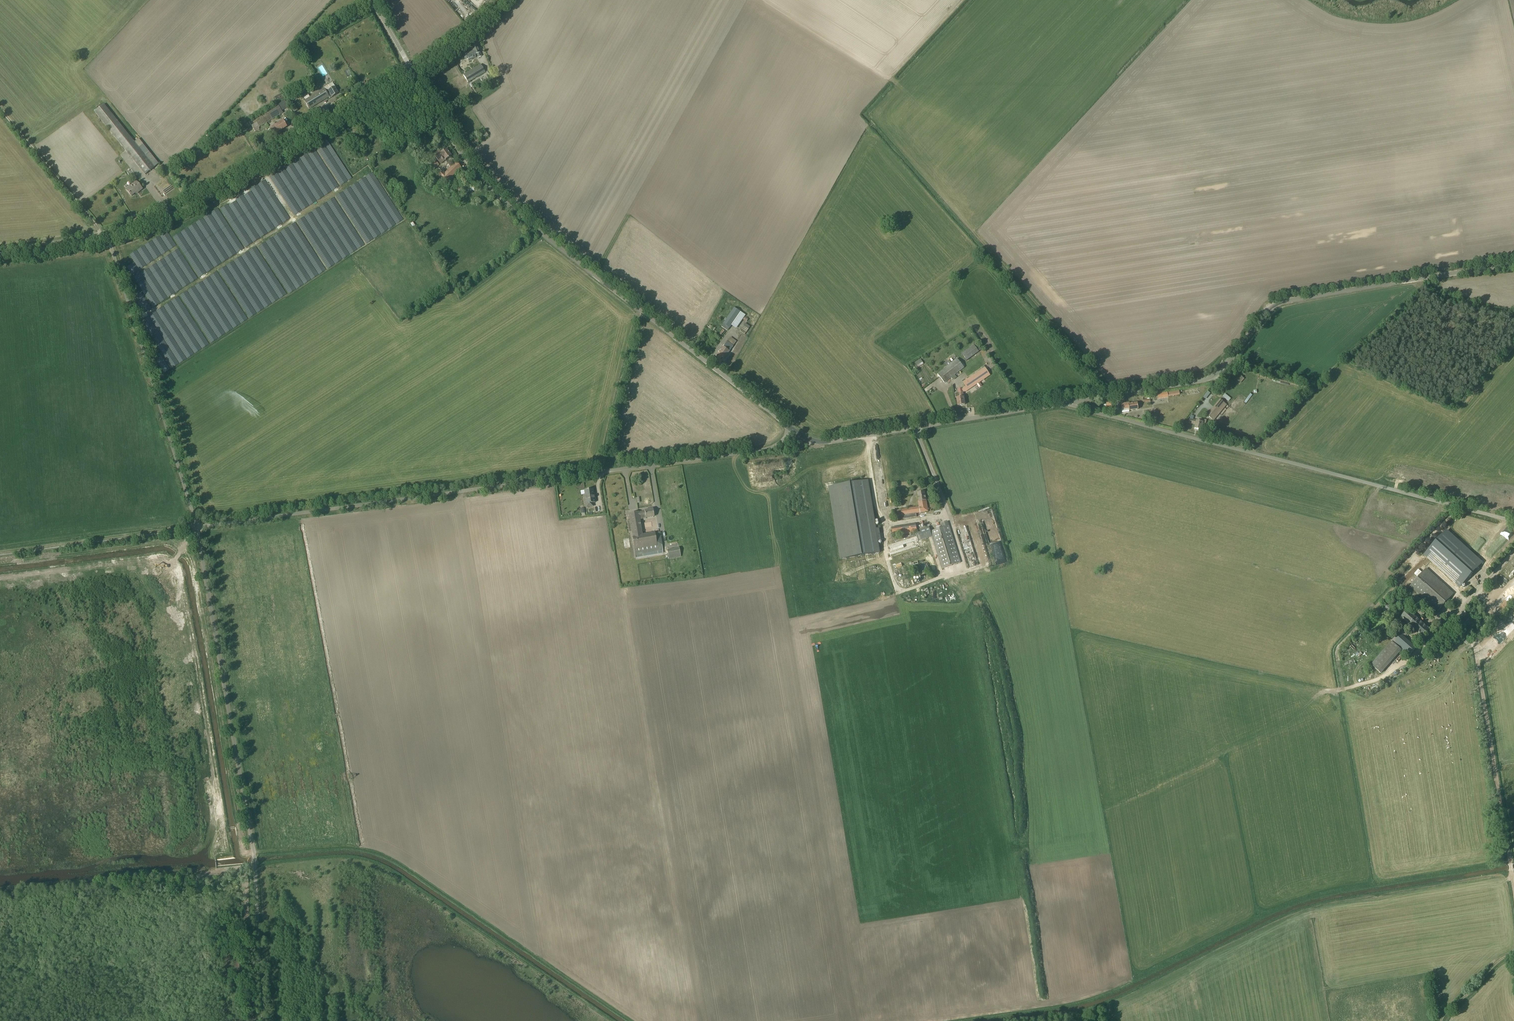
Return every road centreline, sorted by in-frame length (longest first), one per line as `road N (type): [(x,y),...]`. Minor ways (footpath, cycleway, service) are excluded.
road 1 (track): [(930,1020),(1112,989),(1304,897),(1513,861)]
road 2 (unclassified): [(197,527),(764,450),(791,430)]
road 3 (unclassified): [(791,430),(516,215),(461,154),(412,75)]
road 4 (unclassified): [(263,1020),(251,837),(197,527)]
road 5 (unclassified): [(1068,401),(1214,376),(1275,305),(1513,267)]
road 6 (unclassified): [(1513,522),(1068,401)]
road 7 (track): [(253,853),(343,845),(387,856),(632,1020)]
road 8 (tertiary): [(109,237),(196,203),(412,75)]
road 9 (unclassified): [(197,527),(109,237)]
road 10 (track): [(1511,872),(1475,645),(1491,604),(1478,592)]
road 11 (unclassified): [(791,430),(821,443),(1068,401)]
road 12 (track): [(196,525),(0,552)]
road 13 (track): [(0,112),(109,237)]
road 14 (tertiary): [(412,75),(507,0)]

